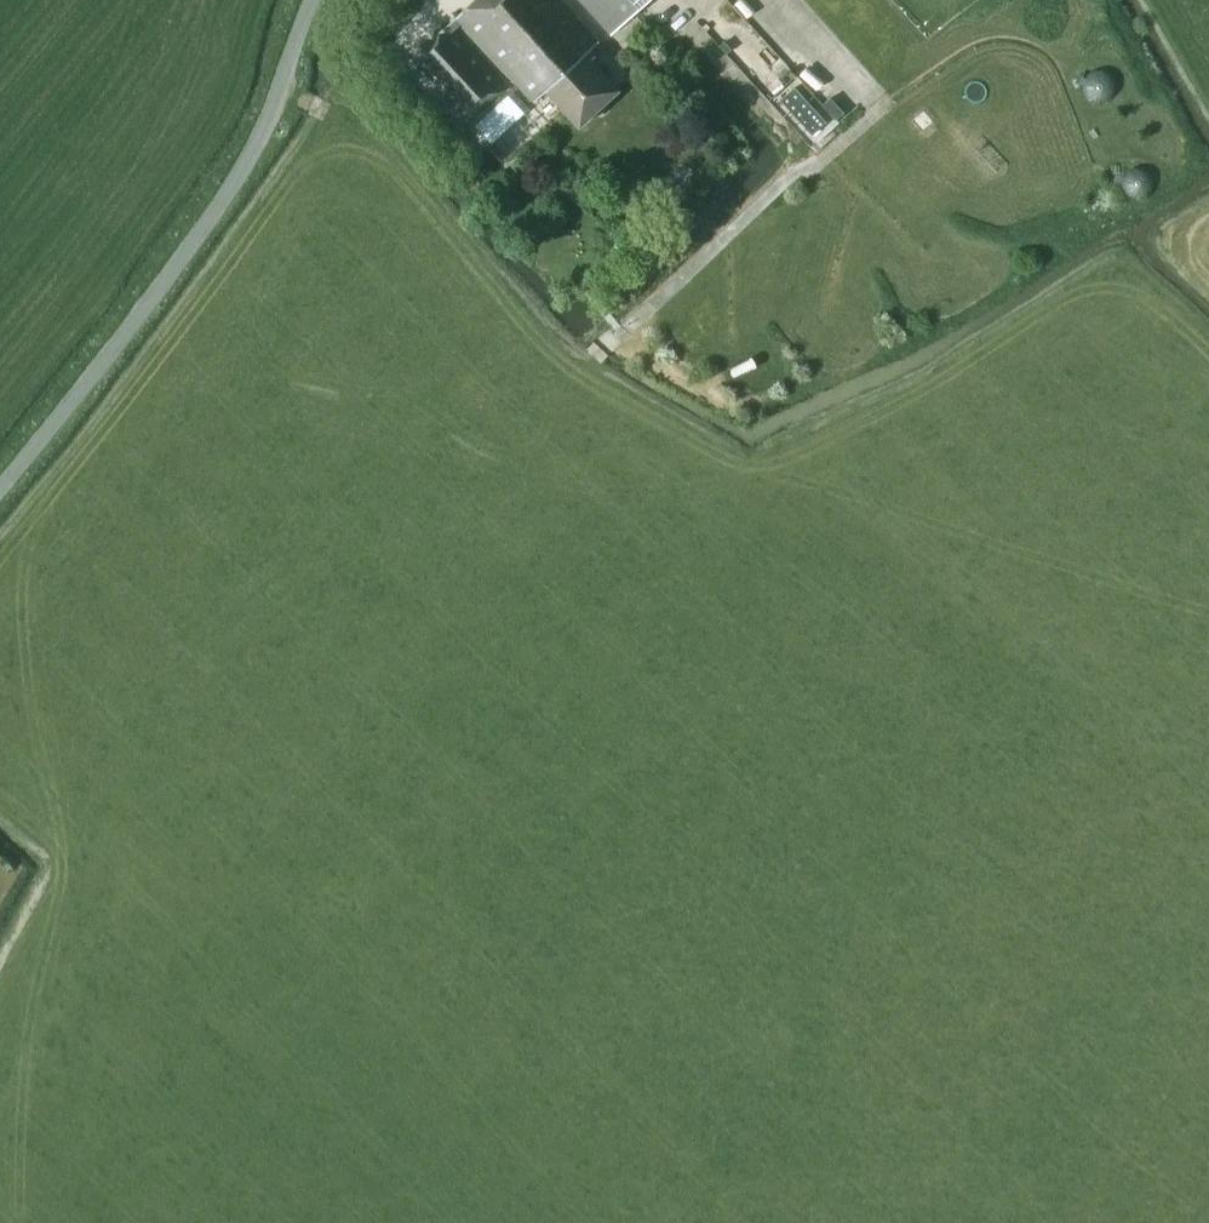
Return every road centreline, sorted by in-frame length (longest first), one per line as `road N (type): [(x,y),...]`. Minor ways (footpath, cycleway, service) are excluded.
road 1 (unclassified): [(0,487),(249,158),(312,0)]

